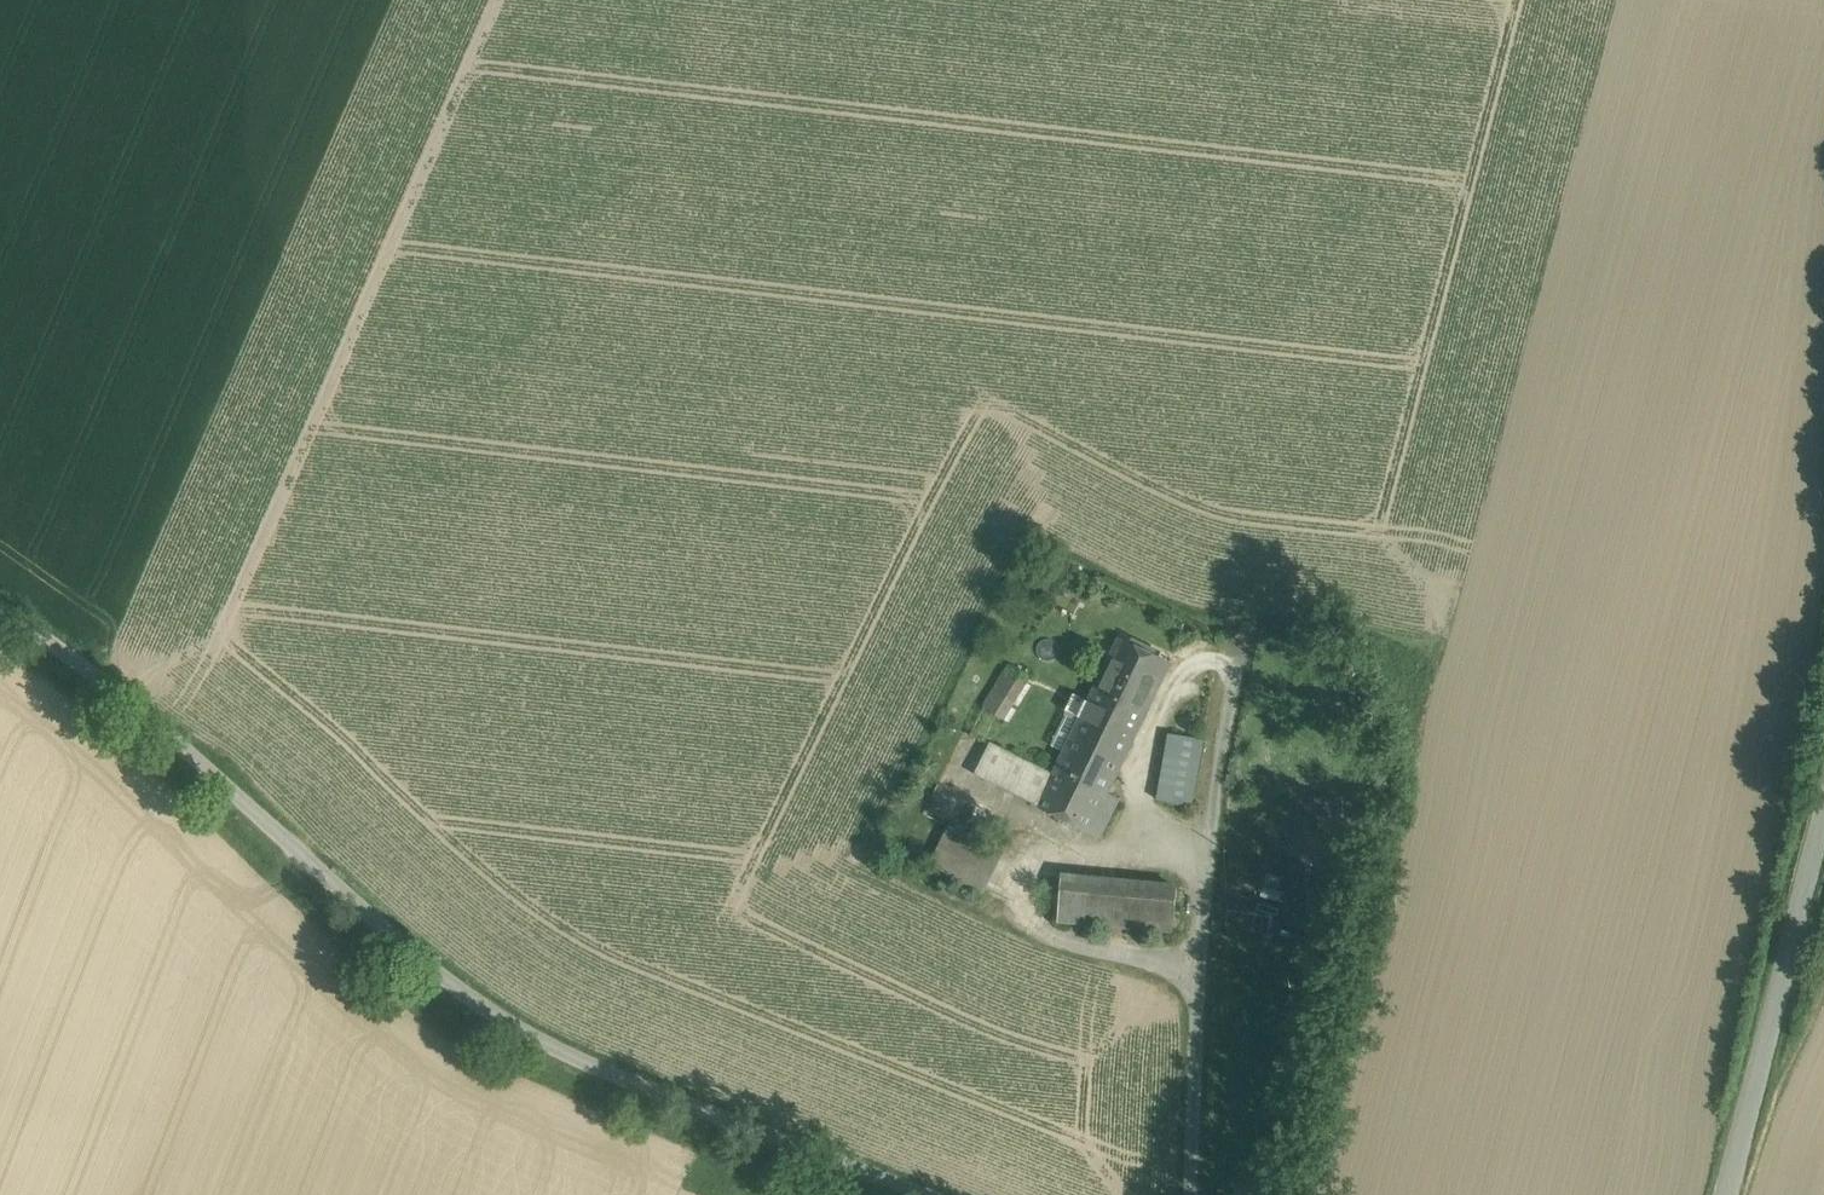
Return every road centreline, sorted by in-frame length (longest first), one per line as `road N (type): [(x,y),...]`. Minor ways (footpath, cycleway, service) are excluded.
road 1 (unclassified): [(0,621),(403,922),(549,1048),(928,1194)]
road 2 (unclassified): [(1823,811),(1725,1194)]

